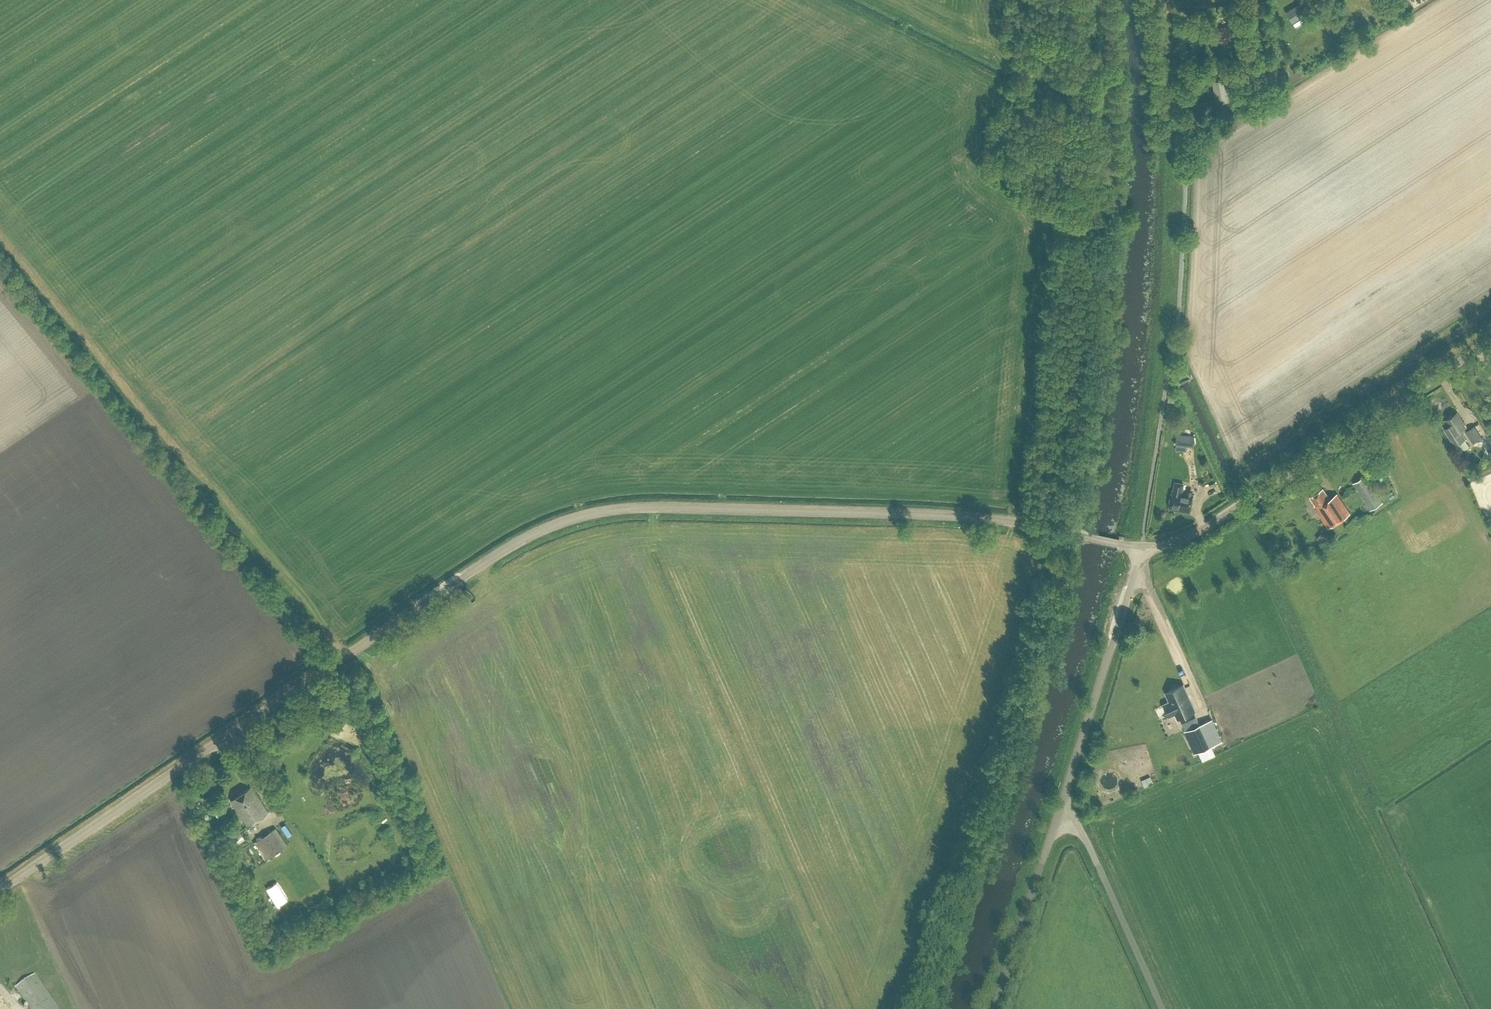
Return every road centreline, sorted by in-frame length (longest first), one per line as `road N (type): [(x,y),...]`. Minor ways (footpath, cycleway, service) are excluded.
road 1 (unclassified): [(0,889),(506,547),(559,521),(654,506),(979,516),(1086,535)]
road 2 (unclassified): [(1142,546),(1174,543),(1228,517),(1490,340)]
road 3 (unclassified): [(1056,819),(1142,546)]
road 4 (unclassified): [(1162,1008),(1082,832),(1056,819)]
road 5 (unclassified): [(994,1008),(1056,819)]
road 6 (track): [(355,649),(249,527)]
road 7 (unclassified): [(1177,137),(1167,0)]

